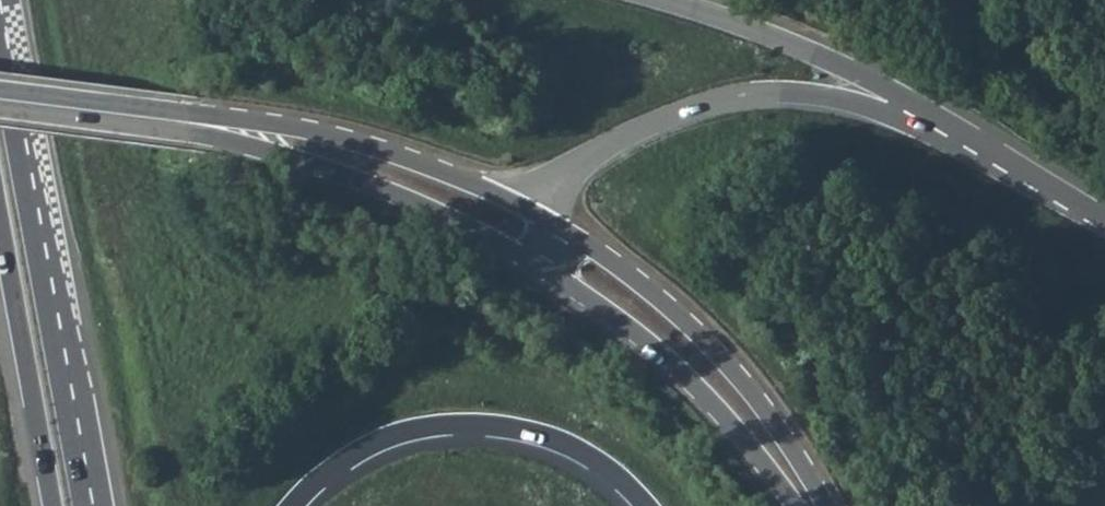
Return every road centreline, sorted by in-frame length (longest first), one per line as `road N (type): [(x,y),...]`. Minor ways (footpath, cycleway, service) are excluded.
road 1 (tertiary): [(0,108),(344,160),(533,238)]
road 2 (trunk): [(920,112),(787,93),(717,101),(638,127),(585,162),(540,203),(533,238)]
road 3 (trunk): [(290,505),(364,447),(413,428),(469,423),(532,434),(579,452),(643,505)]
road 4 (tertiary): [(533,238),(667,330),(750,419),(811,505)]
road 5 (trunk): [(0,224),(52,505)]
road 6 (trunk): [(920,112),(860,75),(660,0)]
road 7 (trunk): [(52,289),(0,10)]
road 8 (trunk): [(102,505),(52,289)]
road 9 (trunk): [(87,505),(52,289)]
road 10 (trunk): [(1104,220),(920,112)]

